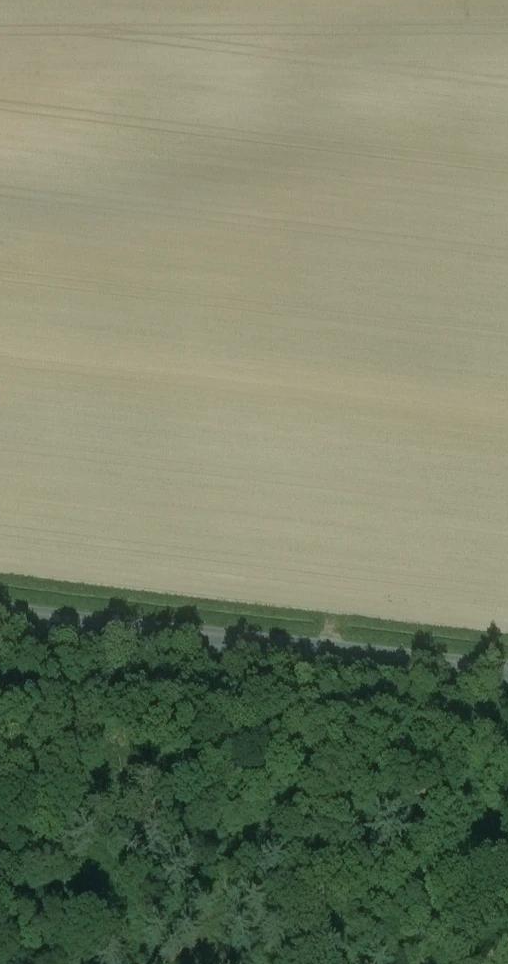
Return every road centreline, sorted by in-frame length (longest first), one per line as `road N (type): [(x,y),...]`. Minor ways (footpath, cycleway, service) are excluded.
road 1 (tertiary): [(0,613),(507,673)]

